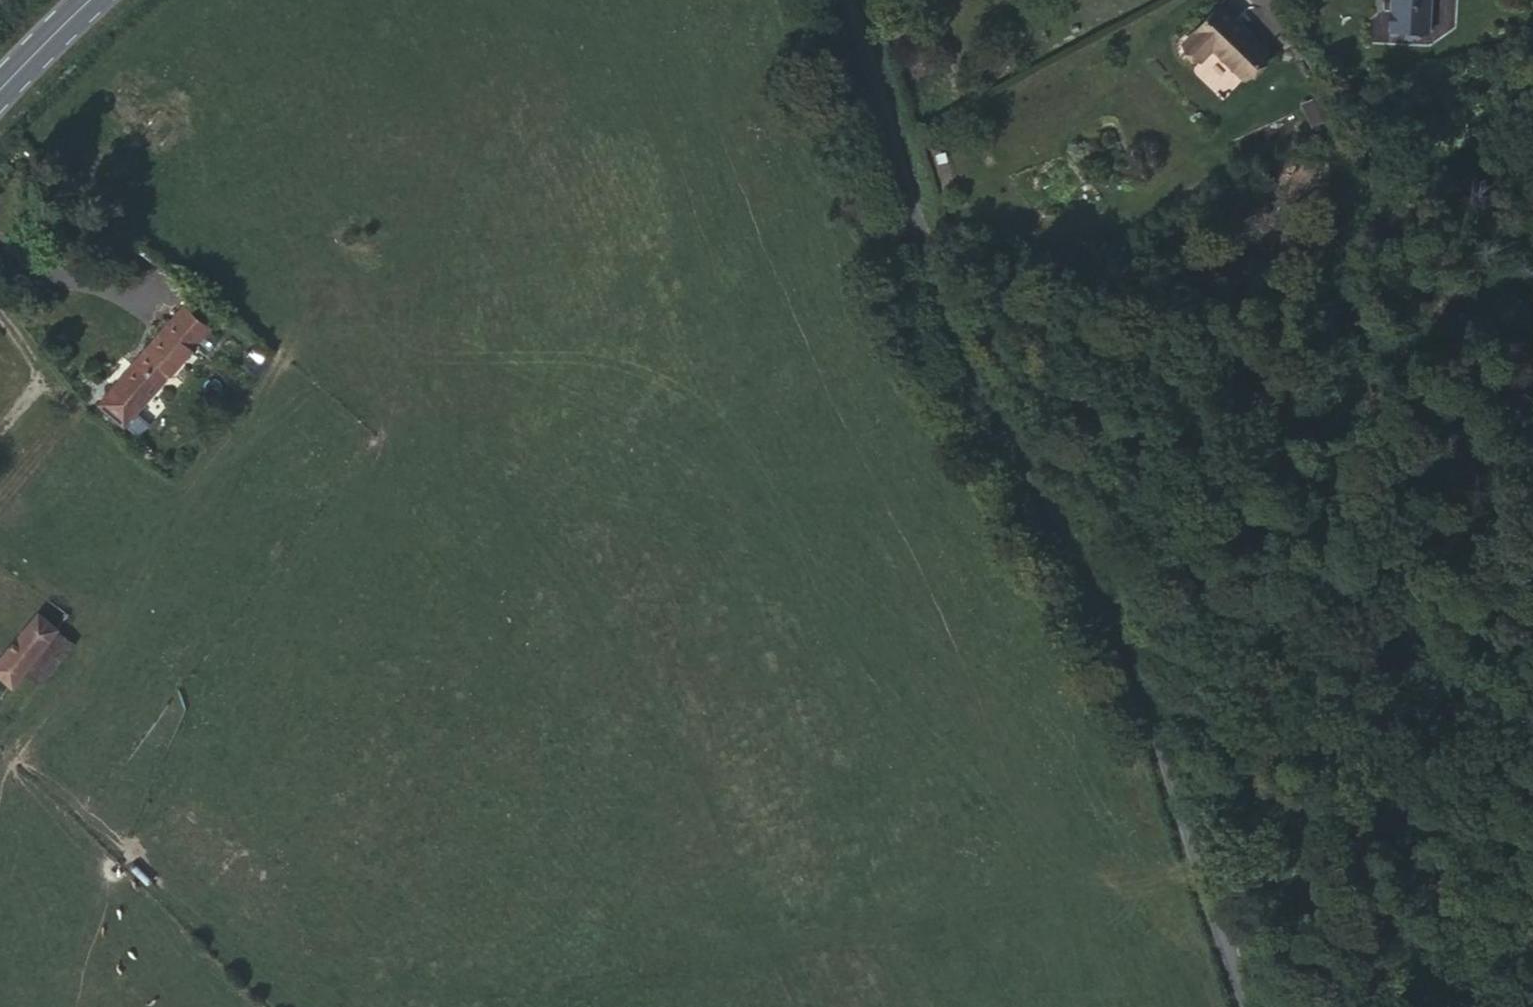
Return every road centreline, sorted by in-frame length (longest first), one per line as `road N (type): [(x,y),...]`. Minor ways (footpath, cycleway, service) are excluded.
road 1 (unclassified): [(839,0),(929,287),(1100,558),(1251,1006)]
road 2 (secondary): [(89,0),(0,89)]

